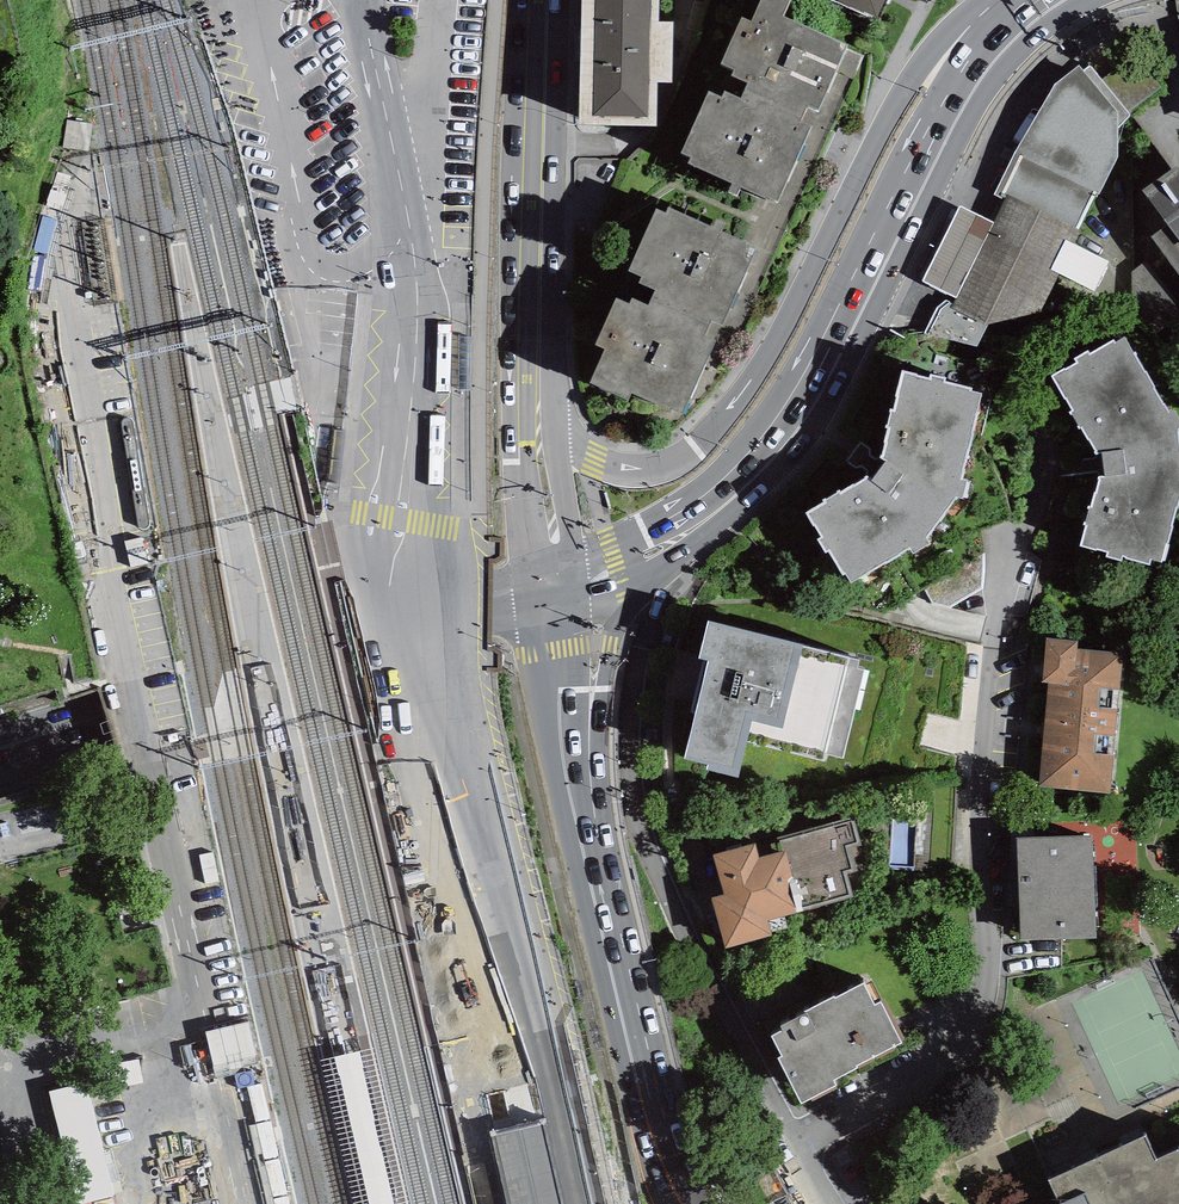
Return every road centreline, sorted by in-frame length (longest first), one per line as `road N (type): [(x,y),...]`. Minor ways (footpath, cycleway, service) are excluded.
road 1 (residential): [(804,1150),(947,1075),(977,1038),(981,847),(998,651),(1010,571),(1048,474),(1046,433)]
road 2 (secondary): [(993,0),(965,15),(912,77),(785,324),(745,392),(694,449),(646,469),(620,468),(569,444),(539,417)]
road 3 (residential): [(681,535),(632,695),(635,795),(673,904),(804,1150)]
road 4 (secondary): [(1053,0),(967,89),(791,430),(681,535)]
road 5 (primary): [(552,593),(580,796),(684,1203)]
road 6 (secondary): [(552,593),(0,748)]
road 7 (primary): [(539,417),(542,0)]
road 8 (residential): [(254,1203),(177,804)]
road 9 (primary): [(539,417),(552,593)]
road 10 (secondary): [(681,535),(552,593)]

